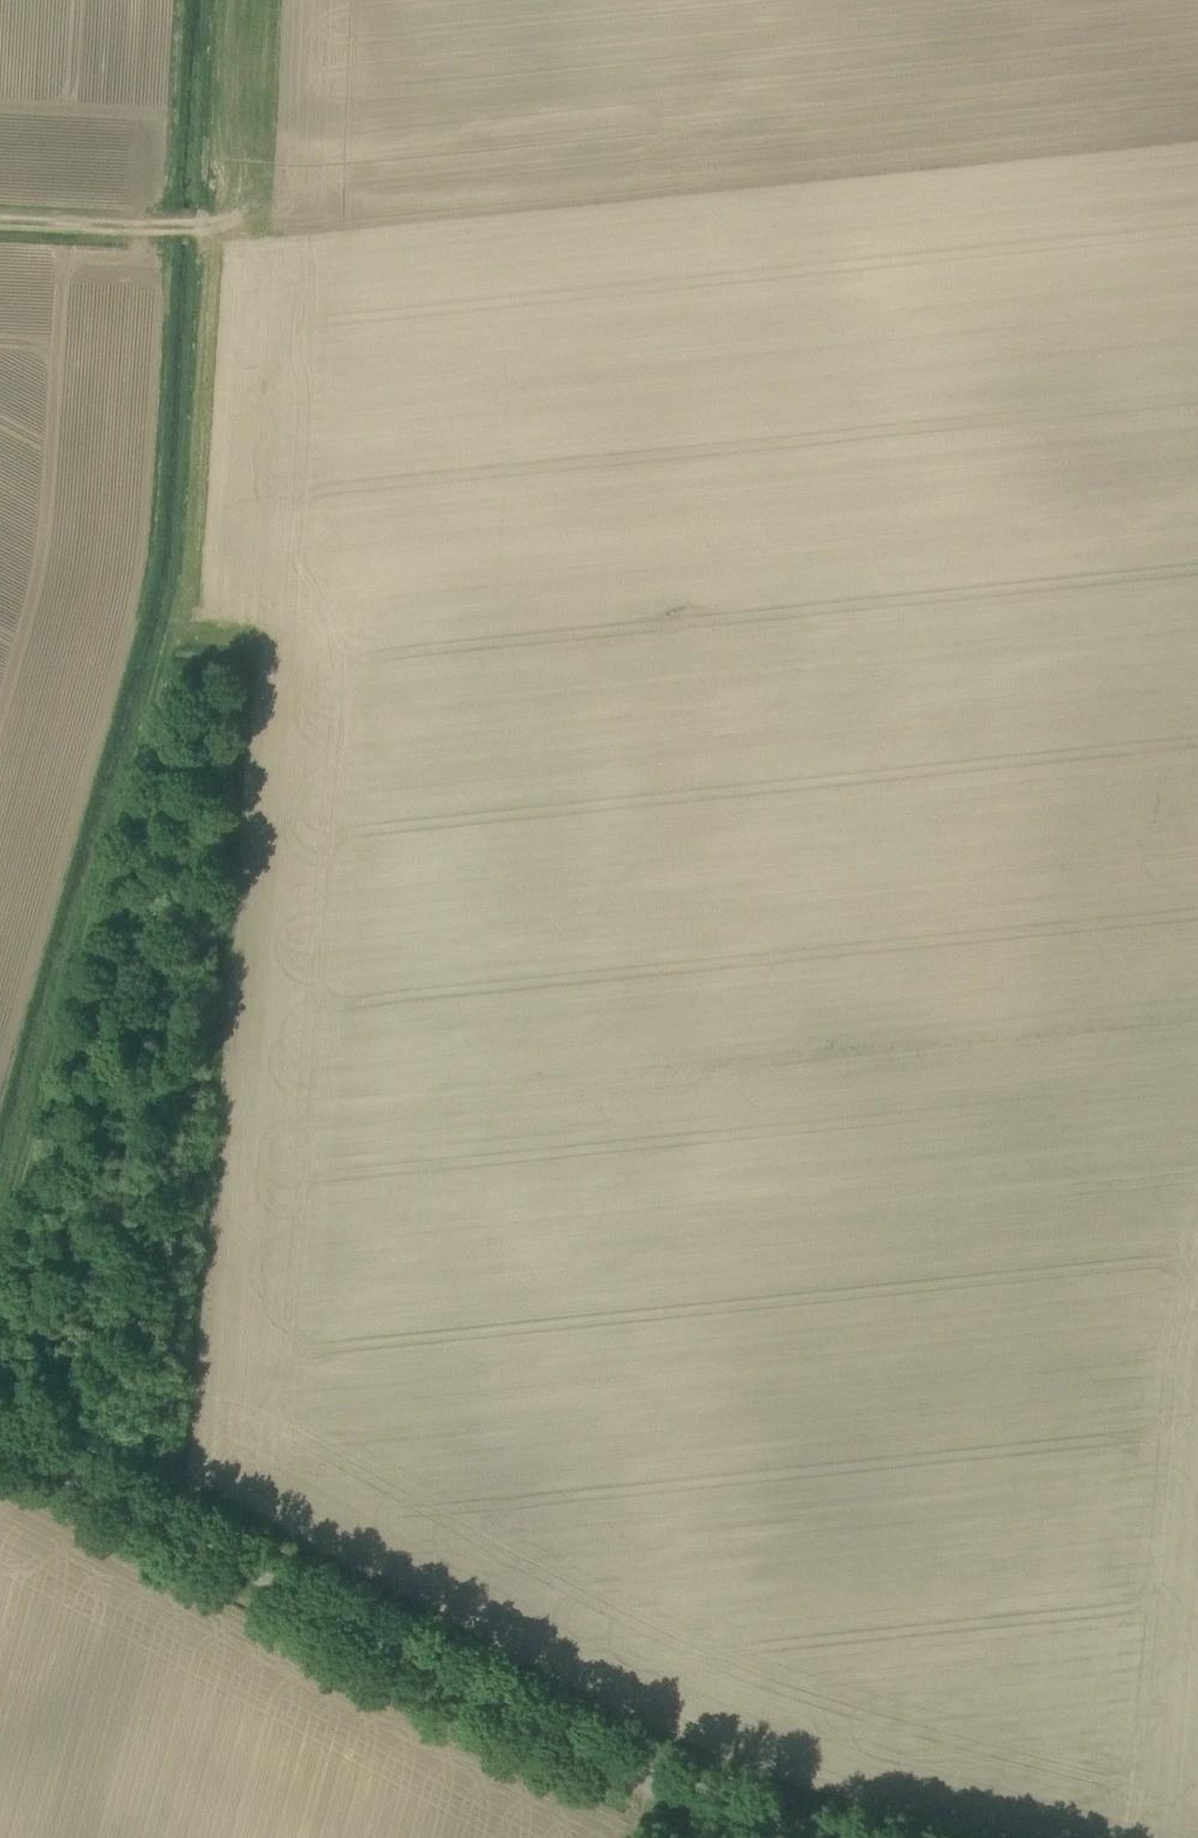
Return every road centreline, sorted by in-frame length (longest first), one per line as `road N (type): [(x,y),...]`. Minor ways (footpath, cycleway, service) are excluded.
road 1 (track): [(0,1226),(195,556),(222,0)]
road 2 (track): [(842,1837),(680,1781),(289,1583),(0,1424)]

